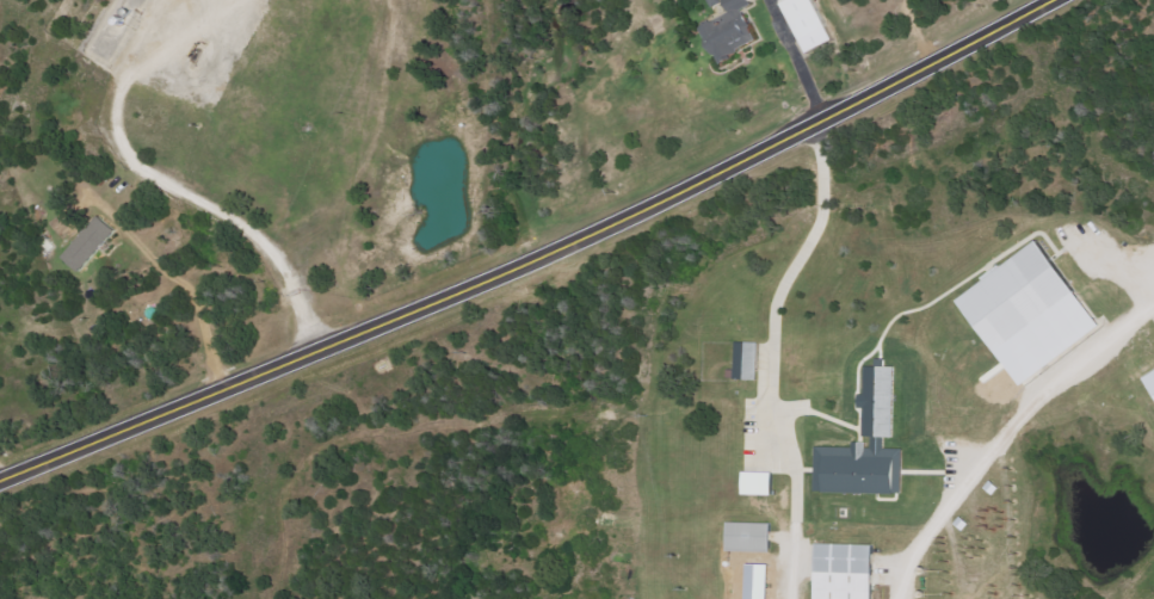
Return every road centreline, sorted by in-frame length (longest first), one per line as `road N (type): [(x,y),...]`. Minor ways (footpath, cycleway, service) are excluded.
road 1 (secondary): [(0,475),(499,270),(1041,0)]
road 2 (residential): [(788,598),(809,486),(801,440),(772,399),(748,396),(724,381),(712,335),(808,248),(823,210),(819,116)]
road 3 (residential): [(557,241),(393,0)]

